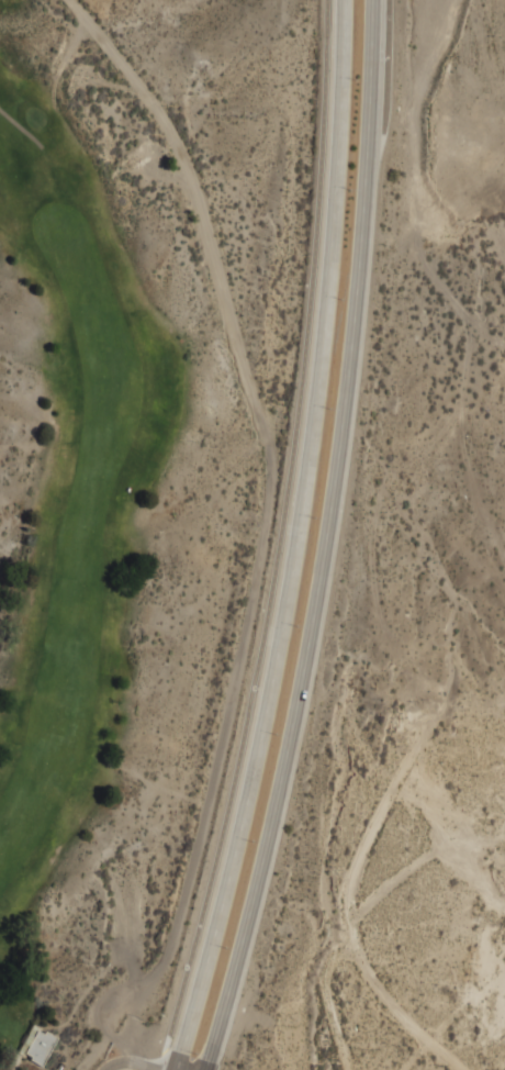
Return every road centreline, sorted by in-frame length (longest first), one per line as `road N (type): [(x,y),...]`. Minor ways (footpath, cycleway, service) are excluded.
road 1 (secondary): [(207,1069),(288,753),(339,475),(374,0)]
road 2 (secondary): [(344,0),(311,470),(260,746),(178,1069)]

